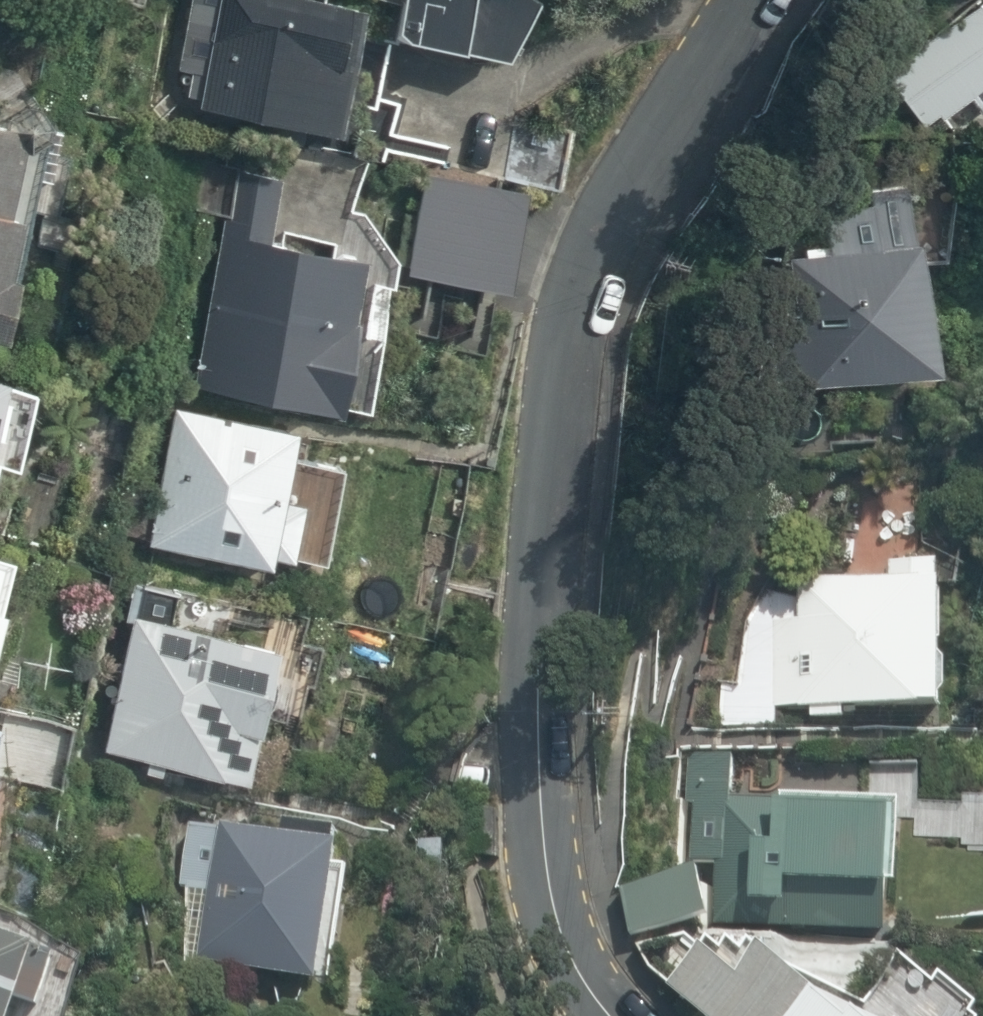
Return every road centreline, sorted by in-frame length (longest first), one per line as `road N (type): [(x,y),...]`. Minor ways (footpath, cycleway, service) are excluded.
road 1 (residential): [(621,1015),(579,961),(553,882),(537,708),(580,325),(630,199),(750,0)]

